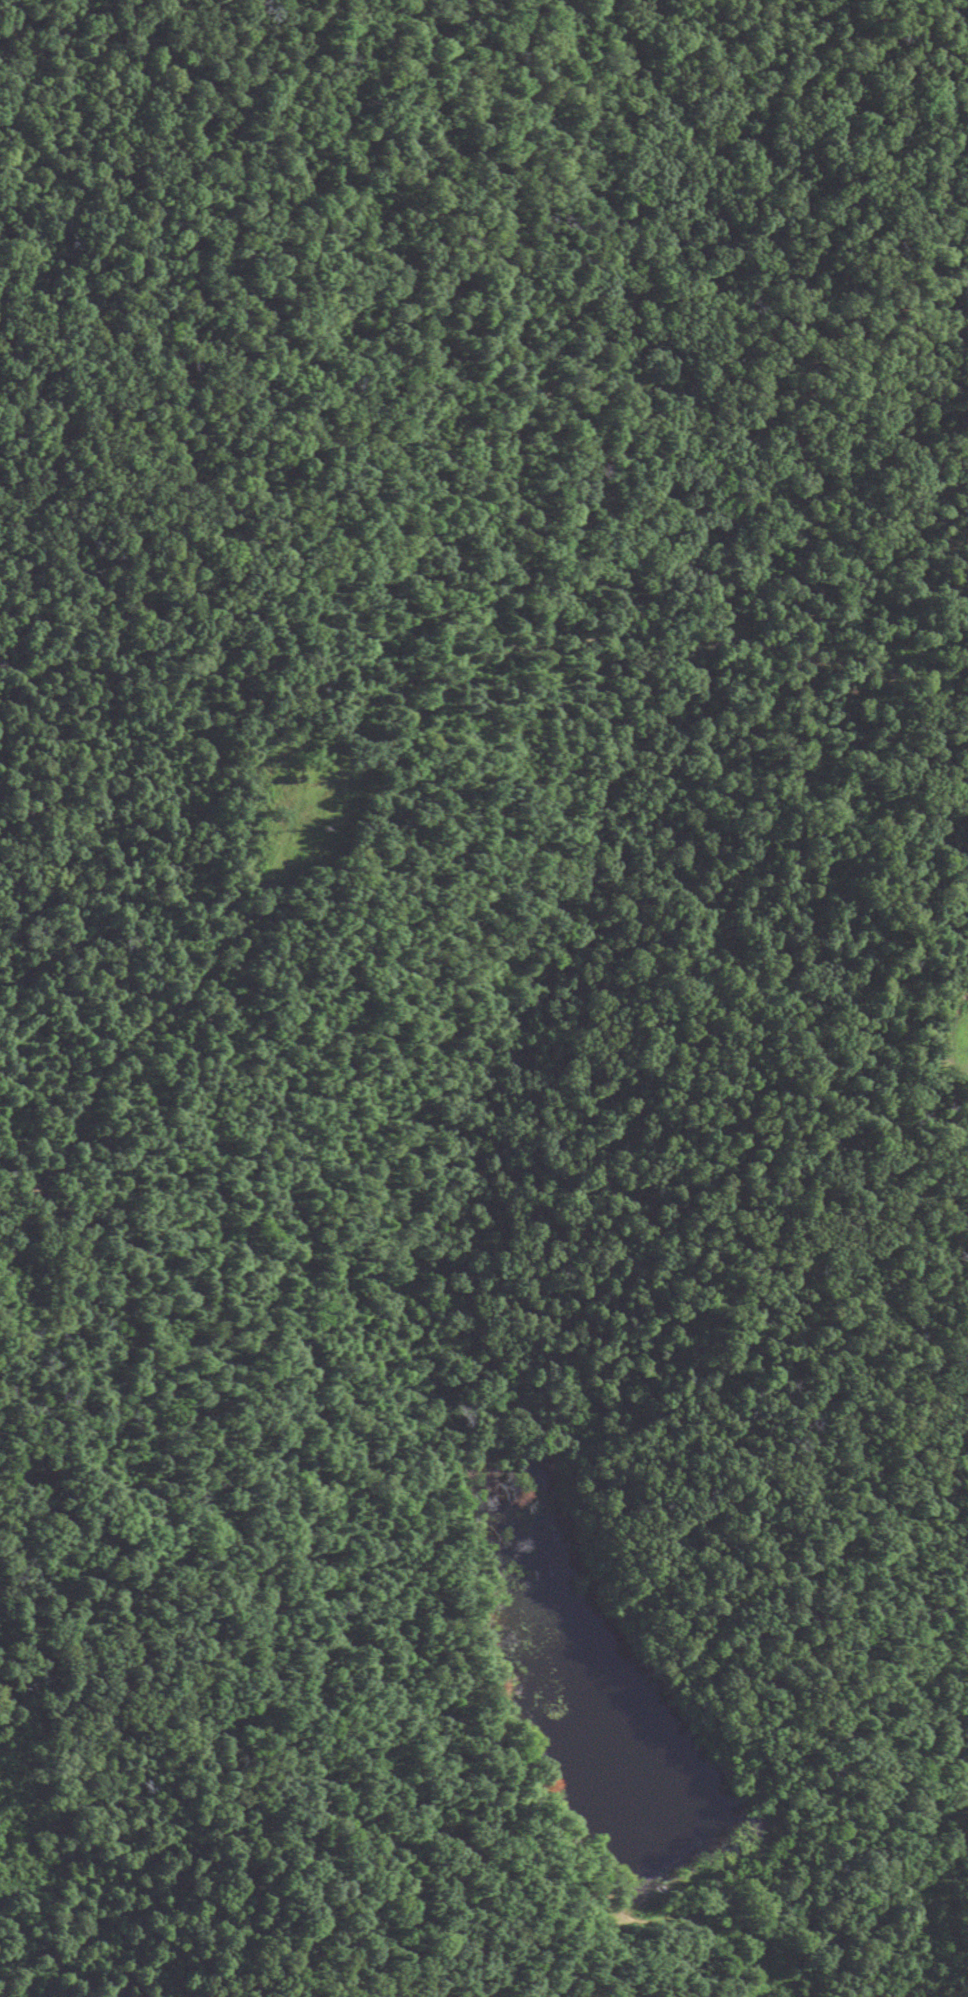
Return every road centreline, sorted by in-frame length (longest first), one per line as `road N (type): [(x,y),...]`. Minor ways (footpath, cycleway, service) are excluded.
road 1 (residential): [(774,1996),(822,1896),(816,1854)]

